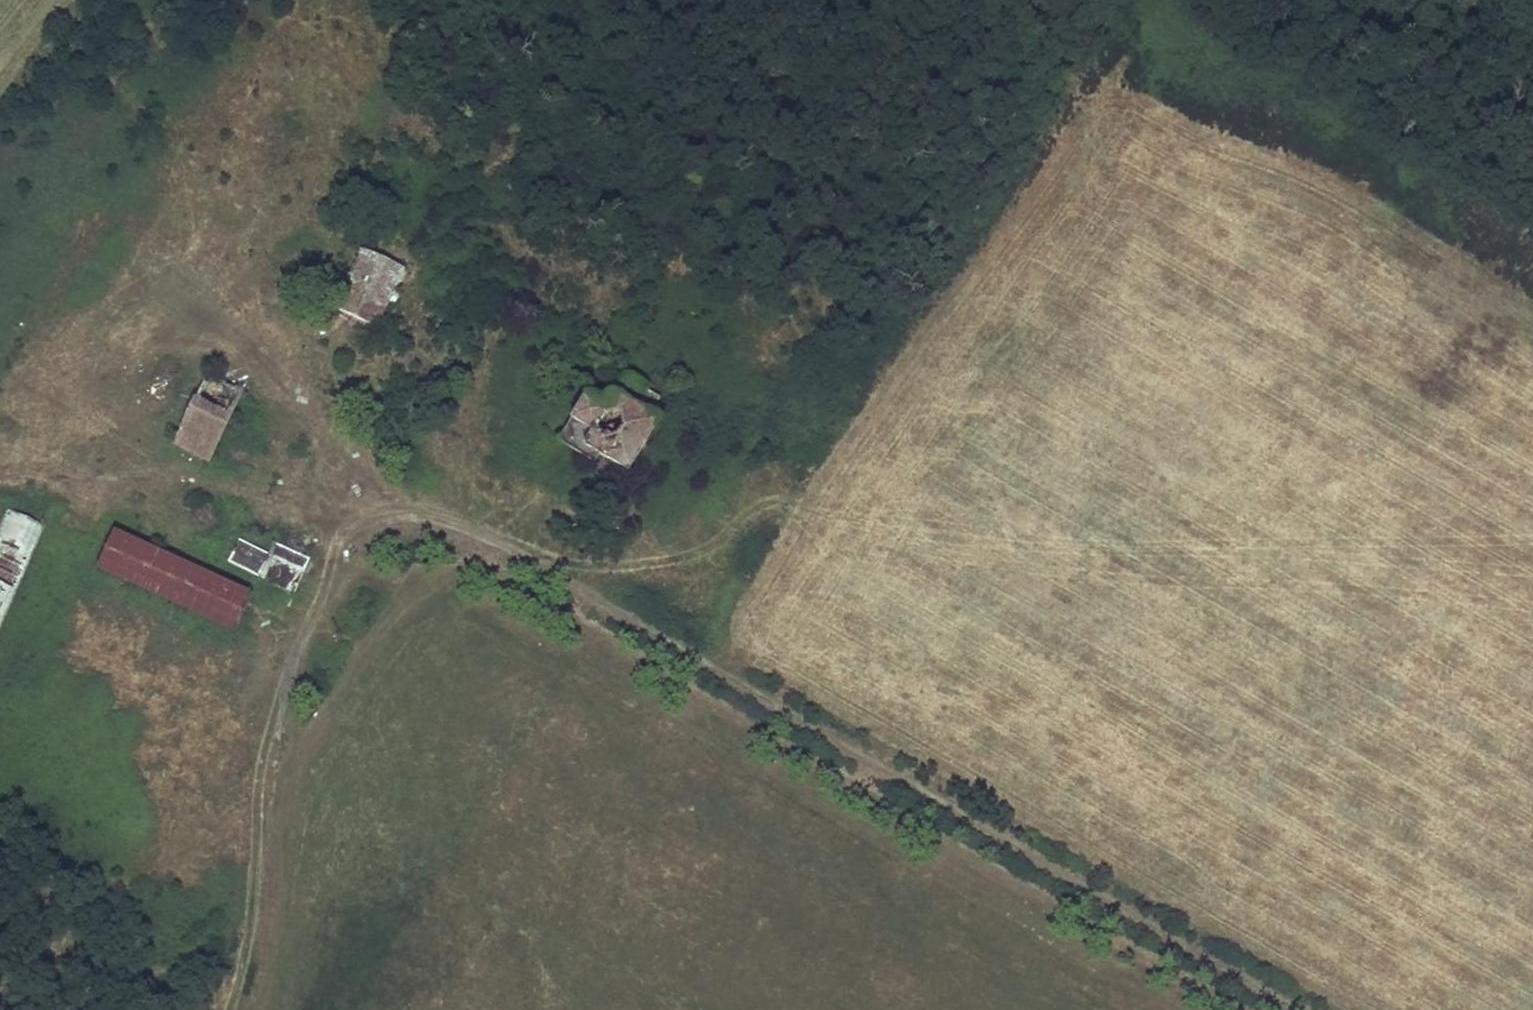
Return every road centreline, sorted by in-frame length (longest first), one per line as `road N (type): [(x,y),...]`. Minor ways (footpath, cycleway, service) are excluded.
road 1 (track): [(1298,1009),(496,539),(428,518),(386,516),(359,520),(298,649),(231,1009)]
road 2 (track): [(359,520),(219,482),(42,471),(0,481)]

